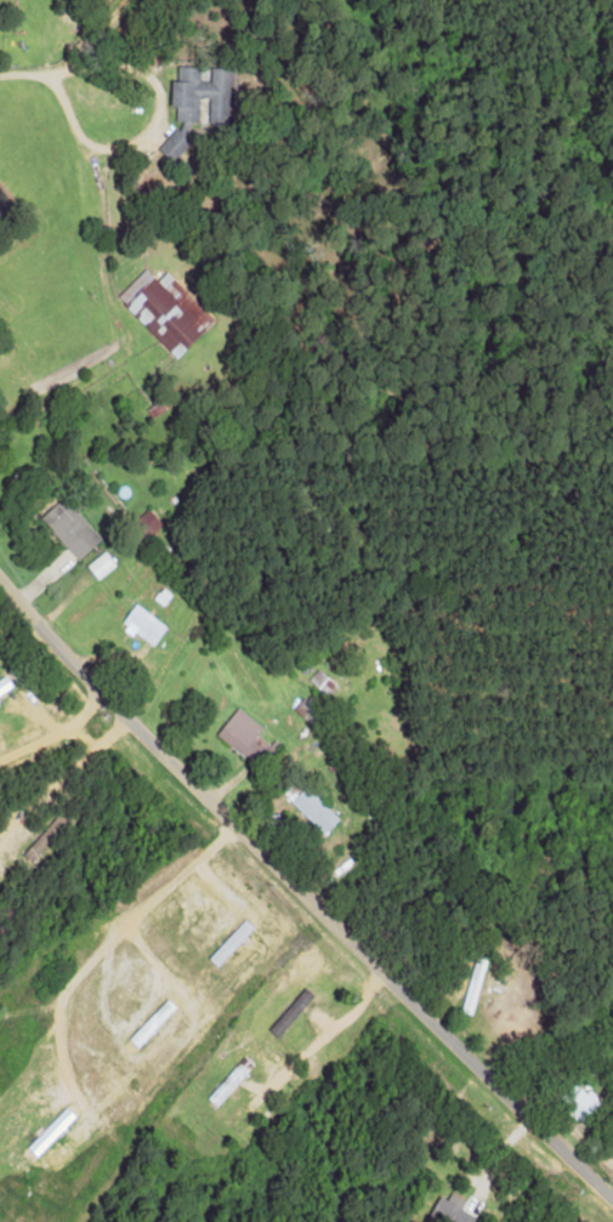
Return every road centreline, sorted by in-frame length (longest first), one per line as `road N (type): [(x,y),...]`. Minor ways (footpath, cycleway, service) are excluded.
road 1 (residential): [(594,1221),(0,617)]

